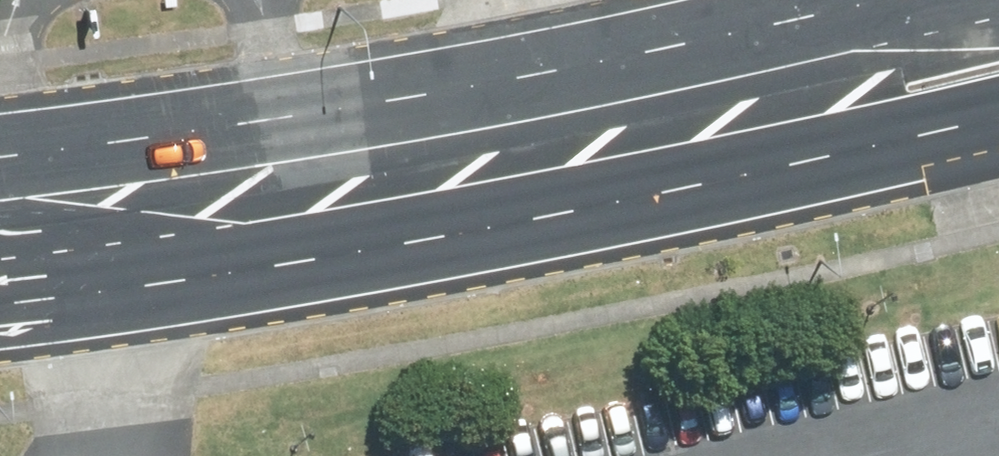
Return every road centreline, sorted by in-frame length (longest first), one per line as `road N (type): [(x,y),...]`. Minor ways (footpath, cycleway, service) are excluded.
road 1 (primary): [(998,119),(545,211),(0,298)]
road 2 (primary): [(0,153),(580,63),(840,0)]

